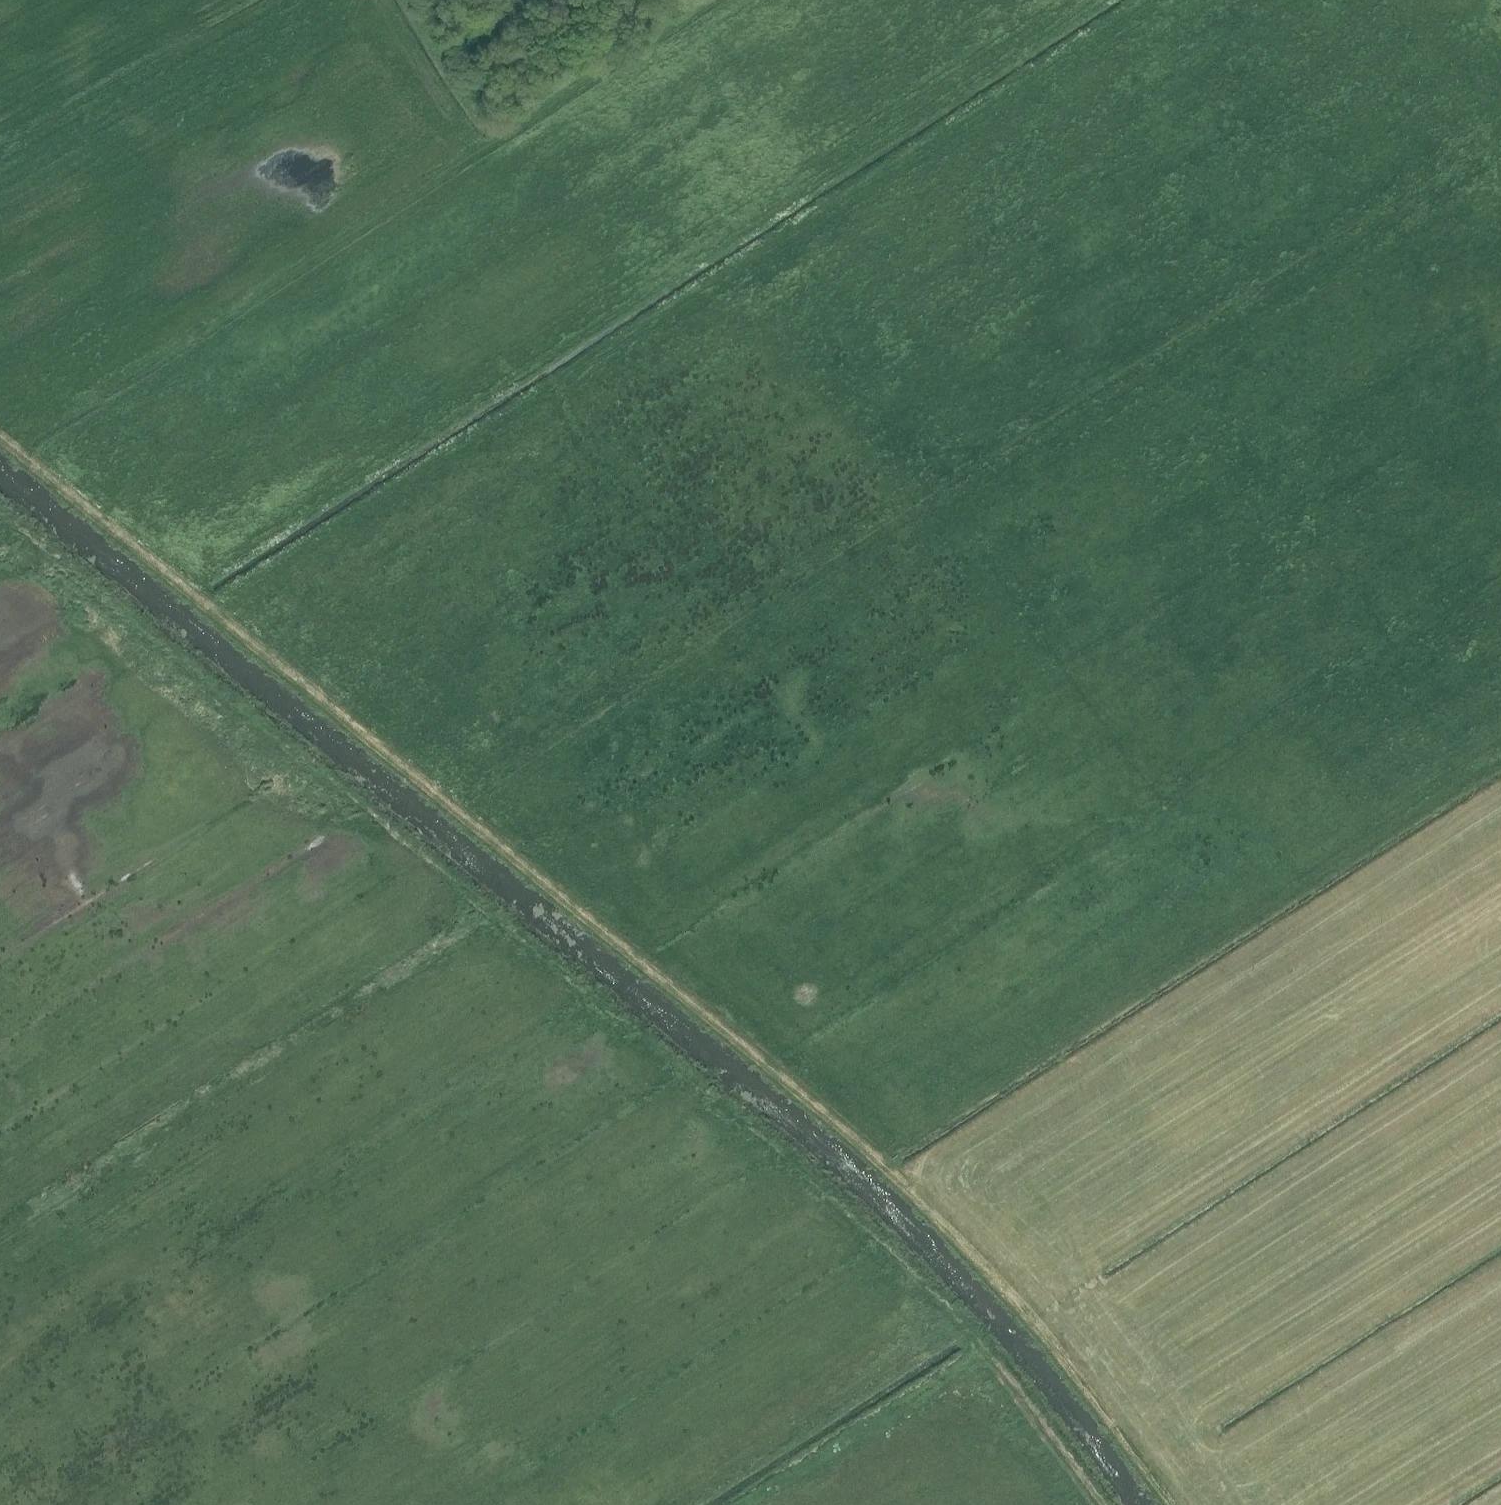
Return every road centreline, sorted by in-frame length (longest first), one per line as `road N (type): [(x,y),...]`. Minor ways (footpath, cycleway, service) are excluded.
road 1 (track): [(1171,1504),(1126,1436),(934,1209),(0,419)]

